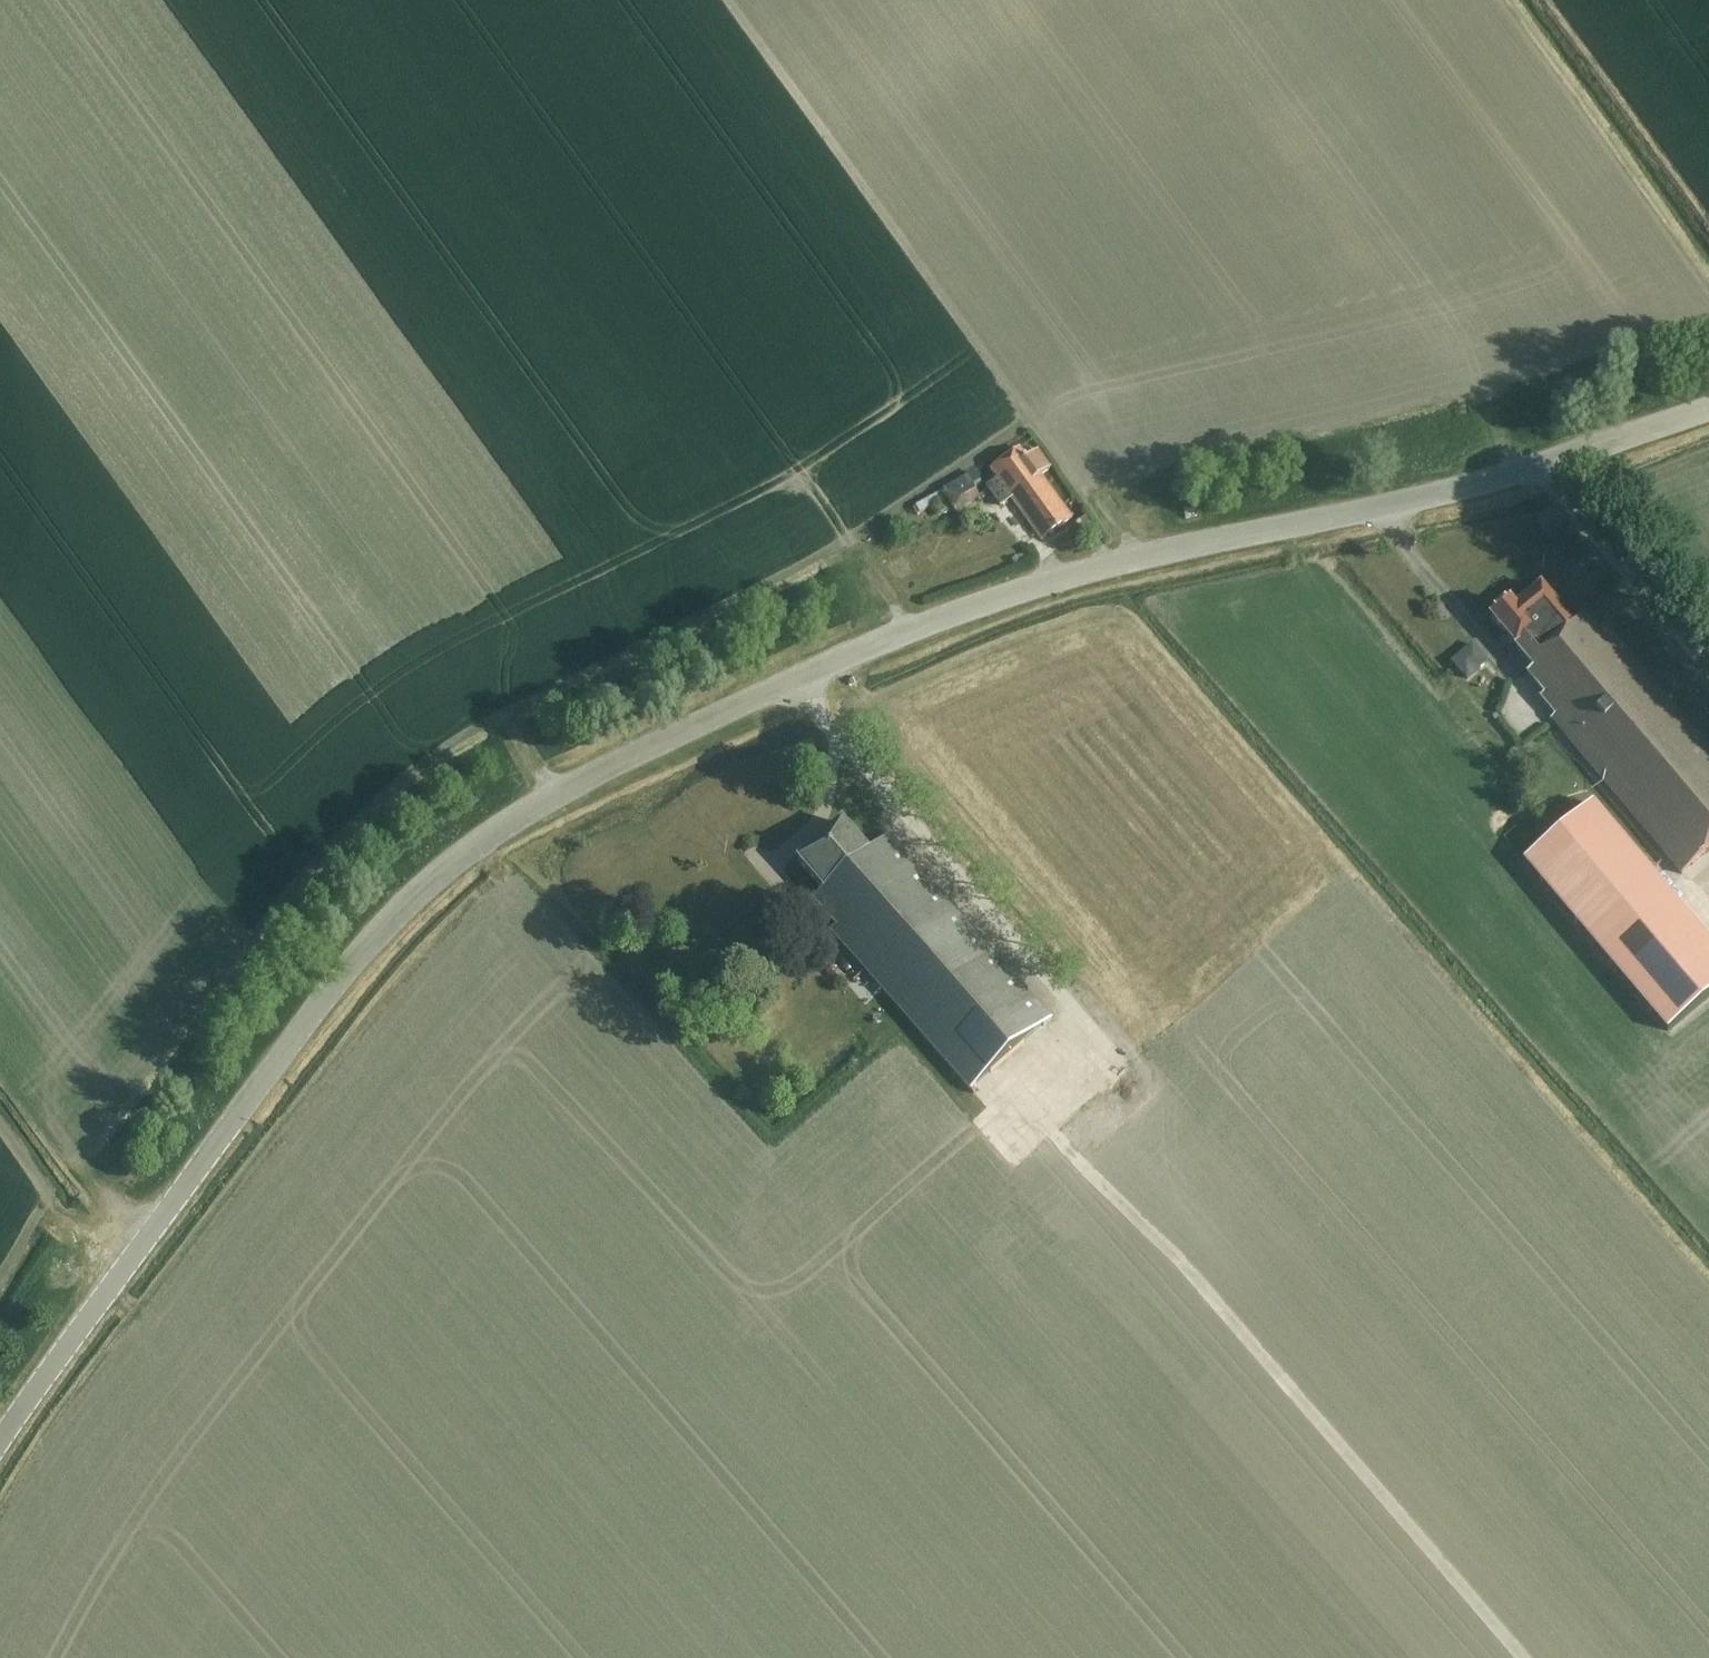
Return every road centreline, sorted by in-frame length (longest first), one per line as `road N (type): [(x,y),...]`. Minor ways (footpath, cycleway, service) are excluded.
road 1 (tertiary): [(0,1444),(294,1044),(402,914),(525,815),(659,744),(977,605),(1197,545),(1451,493),(1708,410)]

